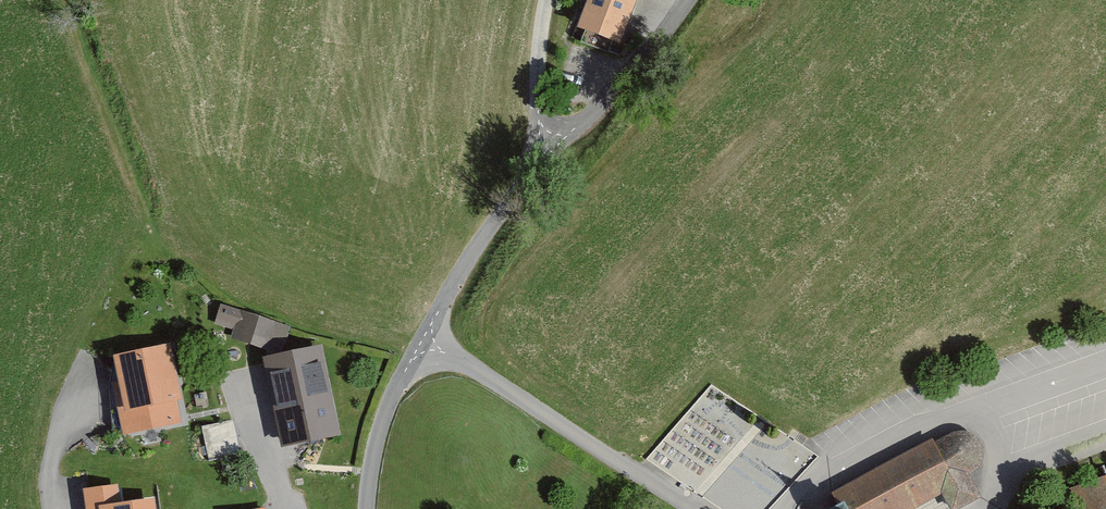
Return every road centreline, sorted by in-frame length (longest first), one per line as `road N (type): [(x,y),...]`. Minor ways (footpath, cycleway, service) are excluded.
road 1 (unclassified): [(684,0),(587,122),(540,150),(393,395),(375,445),(368,508)]
road 2 (track): [(540,150),(546,0)]

